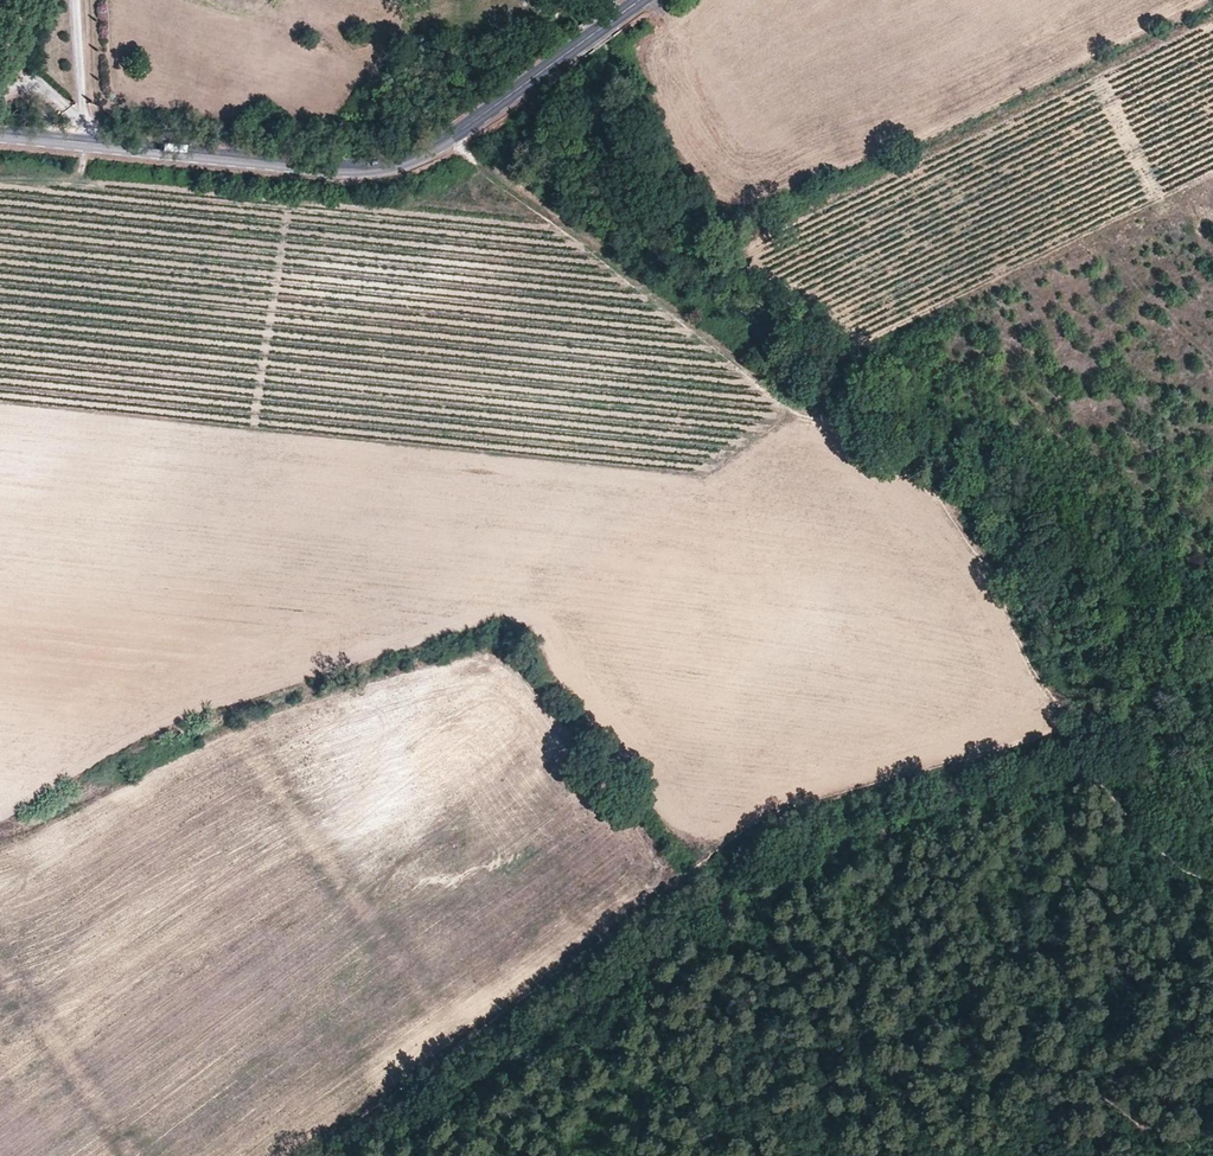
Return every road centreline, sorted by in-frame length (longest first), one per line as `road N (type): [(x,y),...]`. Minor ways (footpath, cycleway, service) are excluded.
road 1 (tertiary): [(11,135),(308,168),(387,169),(449,141),(643,0)]
road 2 (track): [(811,1155),(942,1062),(1015,1061),(1071,1084),(1162,1155)]
road 3 (track): [(0,177),(76,177),(84,160),(80,126),(0,58)]
road 4 (track): [(691,967),(651,1026),(638,1155)]
road 5 (track): [(80,126),(75,0)]

